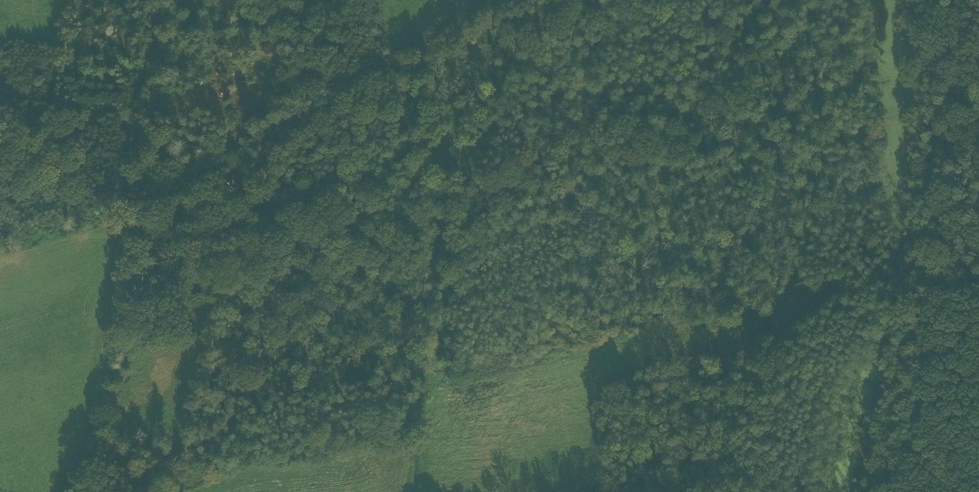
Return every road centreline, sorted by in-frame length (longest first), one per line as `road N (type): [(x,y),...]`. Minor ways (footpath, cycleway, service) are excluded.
road 1 (track): [(153,0),(125,173),(132,226),(85,491)]

